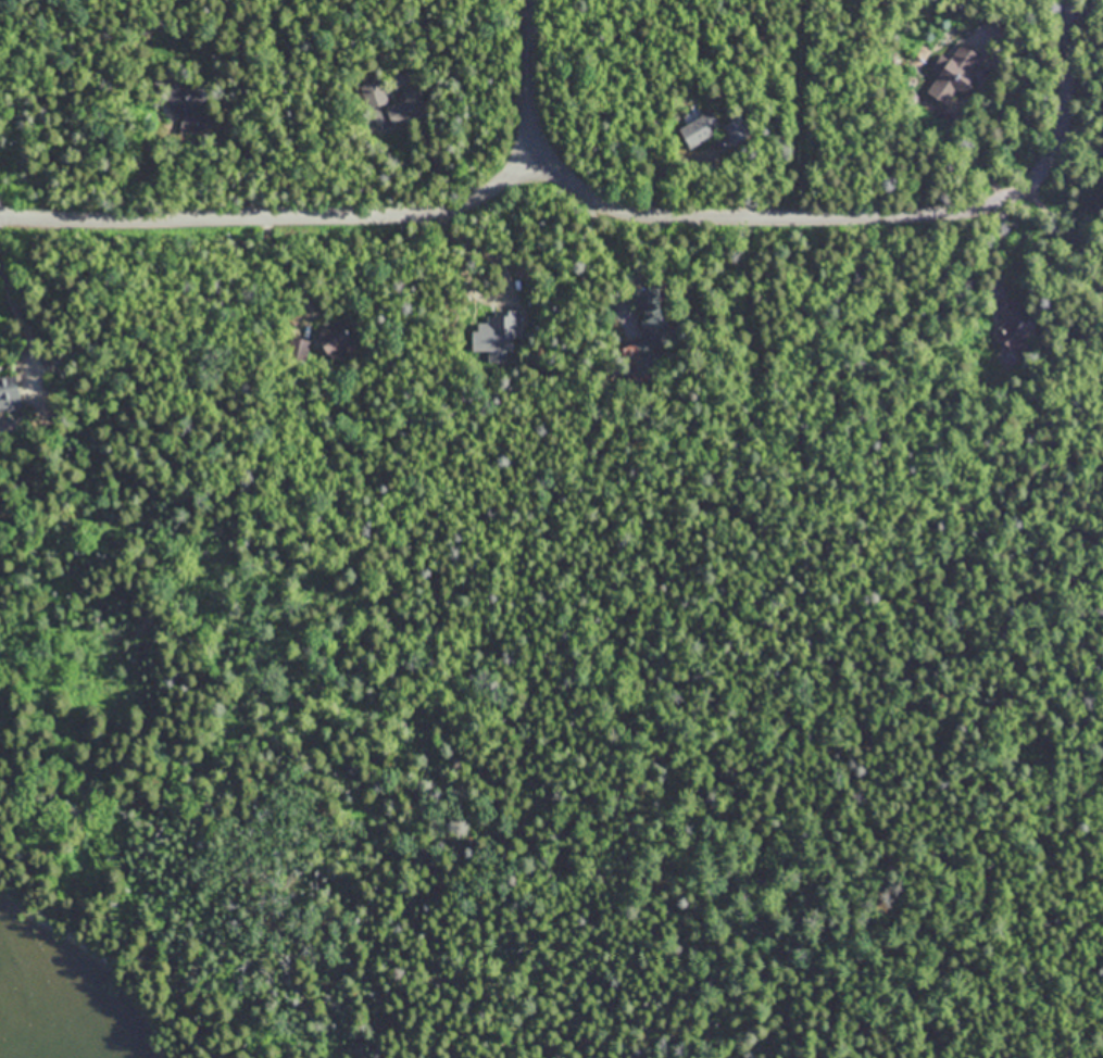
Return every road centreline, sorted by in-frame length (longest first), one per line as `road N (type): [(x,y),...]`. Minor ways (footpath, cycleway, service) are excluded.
road 1 (residential): [(1070,0),(1073,78),(1061,137),(1045,175),(1015,199),(898,217),(666,216),(613,210),(557,177),(540,156)]
road 2 (residential): [(540,156),(442,215),(138,224),(0,215)]
road 3 (residential): [(540,156),(531,136),(533,0)]

